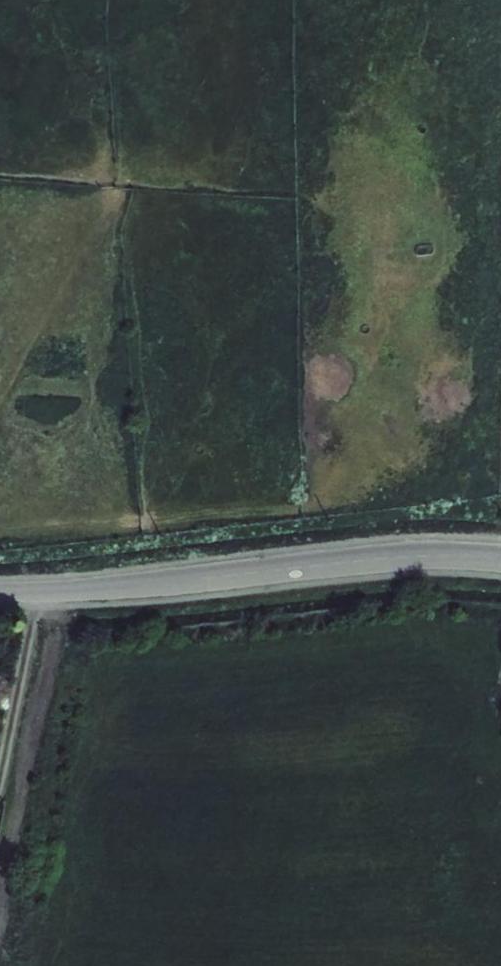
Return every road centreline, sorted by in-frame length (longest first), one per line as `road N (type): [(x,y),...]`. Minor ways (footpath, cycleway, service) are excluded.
road 1 (unclassified): [(0,593),(101,590),(397,560),(500,560)]

